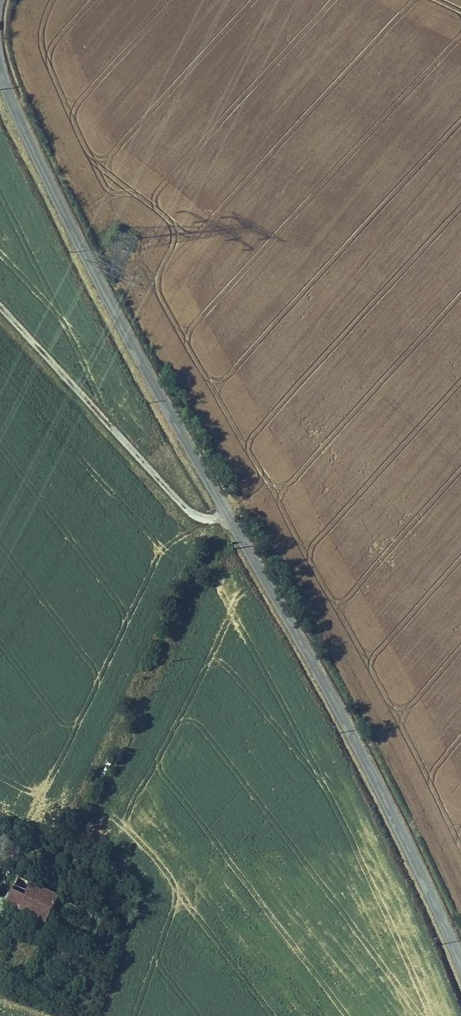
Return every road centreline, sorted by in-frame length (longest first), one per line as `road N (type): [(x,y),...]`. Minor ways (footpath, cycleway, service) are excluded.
road 1 (tertiary): [(0,57),(11,94),(230,518),(300,626),(460,927)]
road 2 (track): [(49,865),(230,518)]
road 3 (track): [(0,307),(185,508),(230,518)]

